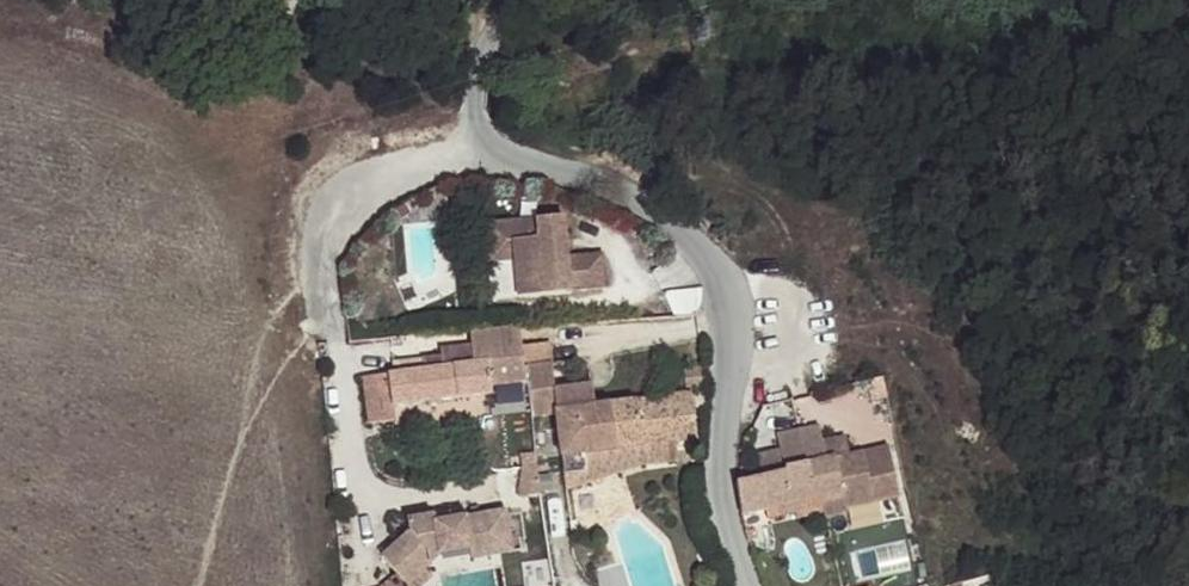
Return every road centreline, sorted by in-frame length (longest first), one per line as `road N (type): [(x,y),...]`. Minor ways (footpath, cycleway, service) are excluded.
road 1 (residential): [(752,585),(725,503),(730,331),(706,258),(630,195),(498,146)]
road 2 (residential): [(498,146),(402,164),(357,187),(340,205),(328,247),(338,342)]
road 3 (unclassified): [(512,0),(481,74),(481,124),(498,146)]

